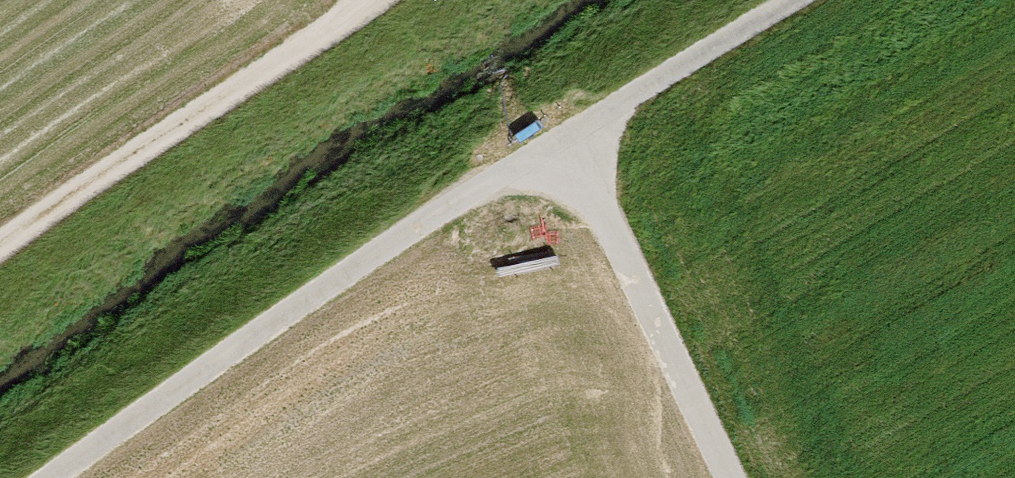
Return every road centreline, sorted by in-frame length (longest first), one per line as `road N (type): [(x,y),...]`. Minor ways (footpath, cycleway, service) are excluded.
road 1 (track): [(50,477),(396,241),(792,0)]
road 2 (track): [(0,260),(367,0)]
road 3 (track): [(566,135),(730,477)]

